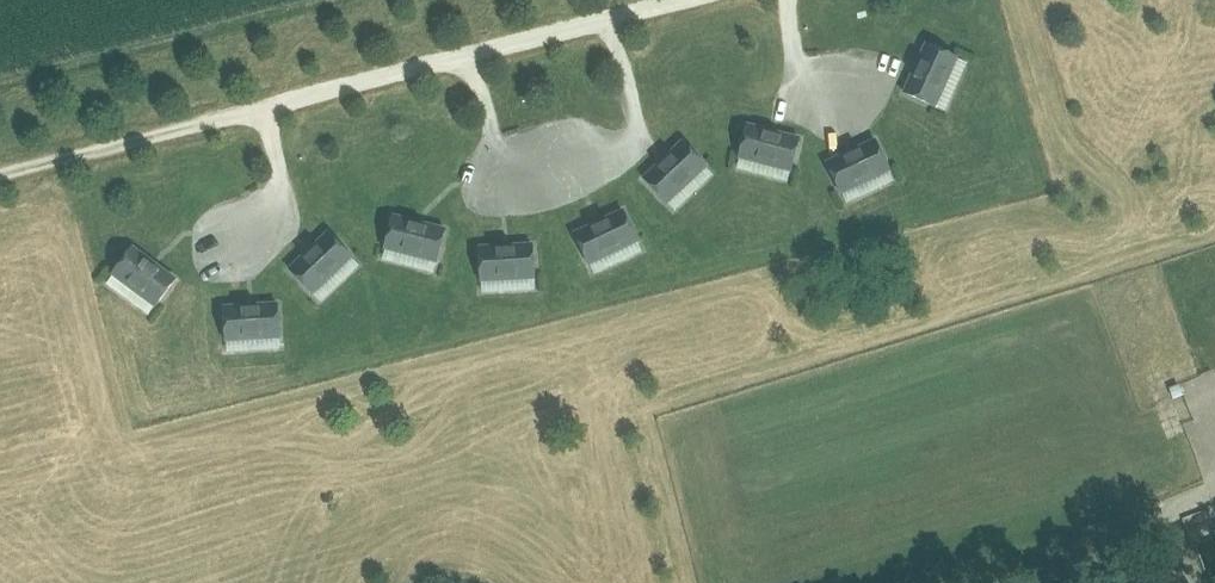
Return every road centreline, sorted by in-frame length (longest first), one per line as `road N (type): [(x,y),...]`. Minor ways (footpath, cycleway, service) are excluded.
road 1 (track): [(0,179),(694,0)]
road 2 (track): [(469,59),(506,176),(645,136),(608,22)]
road 3 (track): [(244,245),(282,188),(274,108)]
road 4 (track): [(791,0),(800,79),(854,107)]

